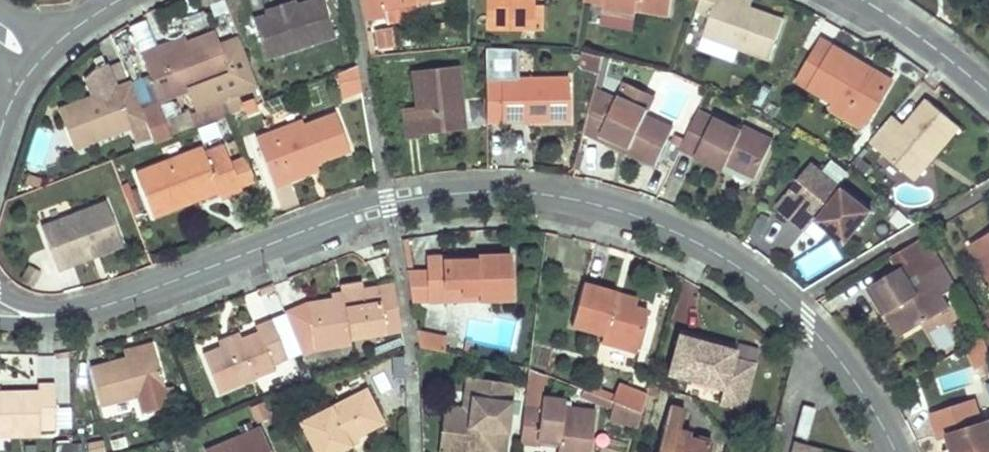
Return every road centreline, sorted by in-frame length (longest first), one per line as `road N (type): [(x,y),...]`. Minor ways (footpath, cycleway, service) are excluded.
road 1 (residential): [(896,451),(843,364),(755,279),(654,224),(542,195),(388,204),(107,306),(57,315),(0,310)]
road 2 (residential): [(988,92),(862,0)]

